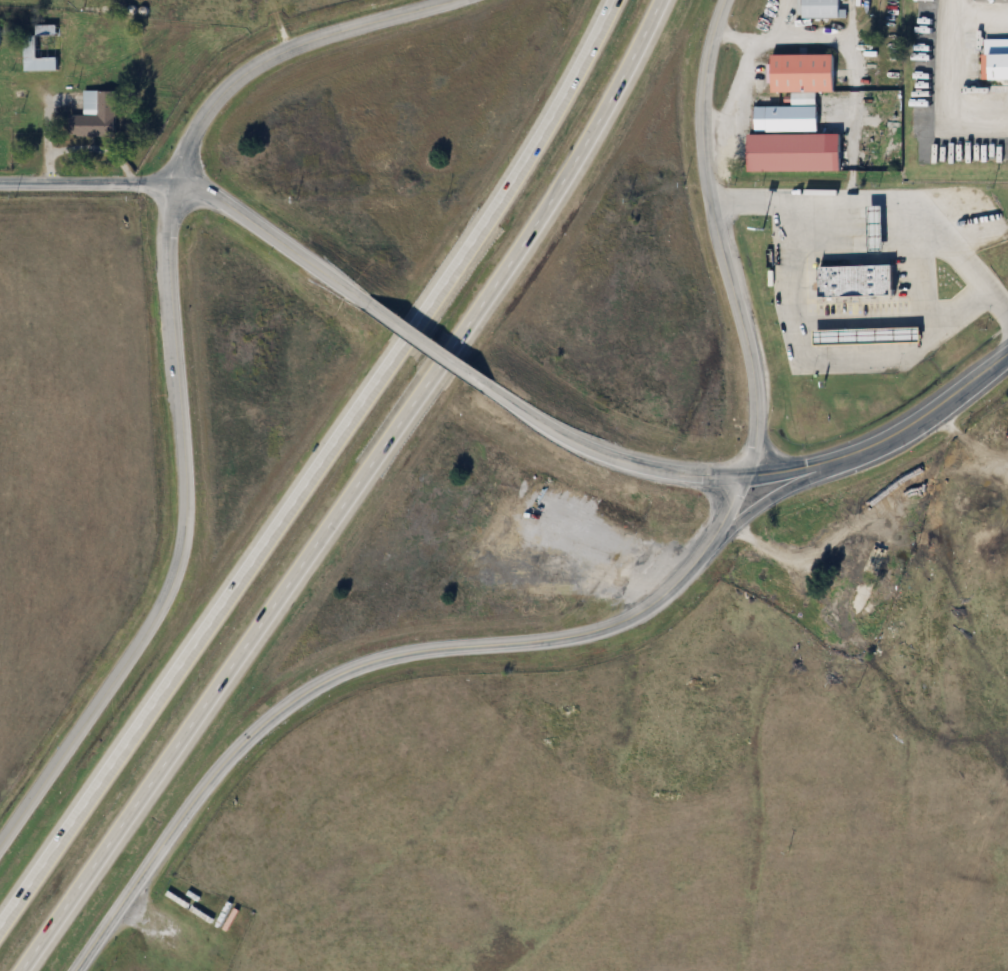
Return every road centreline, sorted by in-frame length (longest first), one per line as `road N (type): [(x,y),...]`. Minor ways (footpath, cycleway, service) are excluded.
road 1 (tertiary): [(79,970),(192,809),(258,734),(328,683),(416,654),(547,645),(630,623),(669,598),(720,537),(753,477),(763,374),(726,275),(709,166),(705,93),(729,0)]
road 2 (tertiary): [(451,0),(293,45),(218,99),(181,186),(171,239),(189,506),(160,606),(0,847)]
road 3 (motorway): [(23,970),(437,376)]
road 4 (motorway): [(400,353),(0,930)]
road 5 (tertiary): [(486,388),(589,454),(688,477),(753,477),(864,458),(1007,365)]
road 6 (motorway): [(456,349),(573,171),(664,0)]
road 7 (motorway): [(617,0),(537,149),(419,326)]
road 8 (tertiary): [(181,186),(224,203),(366,301)]
road 9 (residential): [(181,186),(0,185)]
road 10 (tertiary): [(720,537),(755,510),(864,458)]
road 11 (tertiary): [(366,301),(486,388)]

